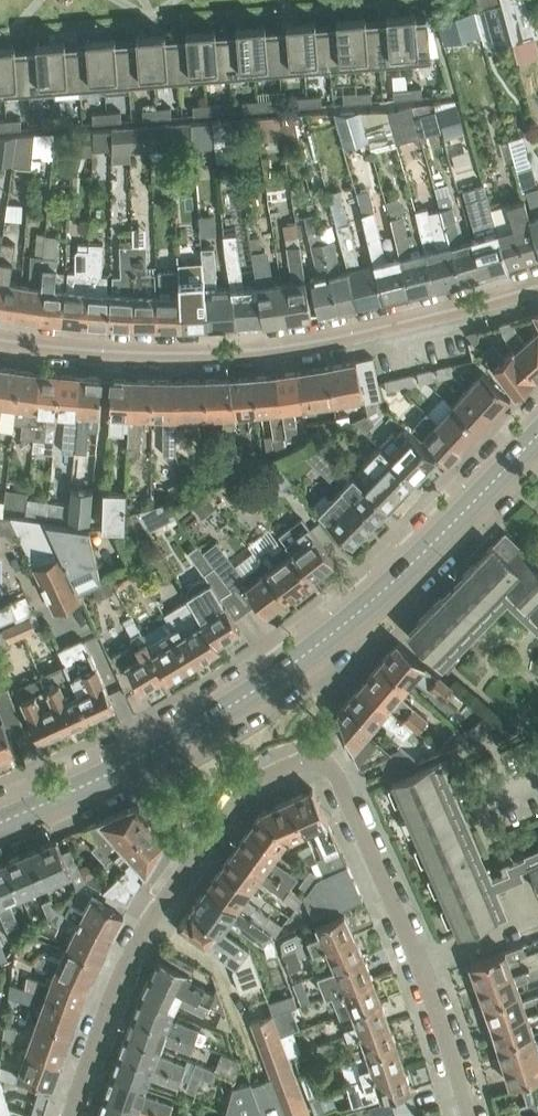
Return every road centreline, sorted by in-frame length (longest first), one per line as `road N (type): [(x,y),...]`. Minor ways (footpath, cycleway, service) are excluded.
road 1 (residential): [(73,1115),(119,982),(201,852),(246,787),(296,763),(334,775),(419,968)]
road 2 (tertiary): [(0,822),(241,700),(390,582),(537,436)]
road 3 (residential): [(0,340),(131,353),(282,346),(537,284)]
road 4 (residential): [(530,921),(480,804),(537,779)]
road 5 (residential): [(419,968),(467,1115)]

